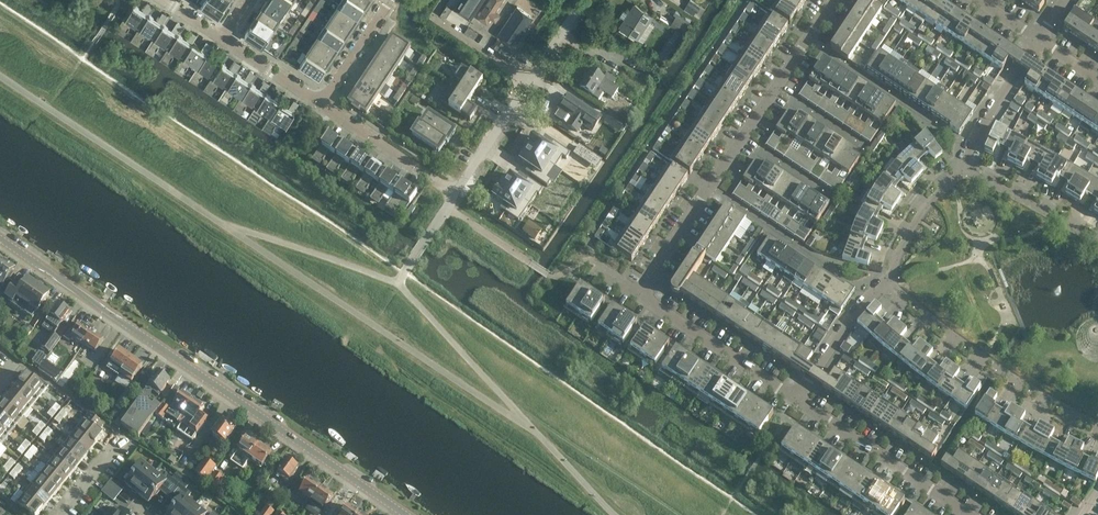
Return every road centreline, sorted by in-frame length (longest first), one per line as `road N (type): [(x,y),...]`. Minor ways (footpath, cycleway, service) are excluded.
road 1 (tertiary): [(406,514),(0,239)]
road 2 (residential): [(641,296),(837,0)]
road 3 (residential): [(886,285),(981,361),(1097,429)]
road 4 (residential): [(969,514),(800,400)]
road 5 (residential): [(800,400),(641,296)]
road 6 (residential): [(458,195),(322,106)]
road 7 (residential): [(1097,245),(968,167)]
road 8 (residential): [(968,167),(970,148),(1039,40)]
road 9 (residential): [(886,285),(917,221),(968,167)]
road 10 (residential): [(800,400),(856,314),(886,285)]
road 11 (residential): [(530,87),(431,14),(441,0)]
road 12 (unclassified): [(458,195),(530,87)]
road 13 (residential): [(322,106),(394,0)]

